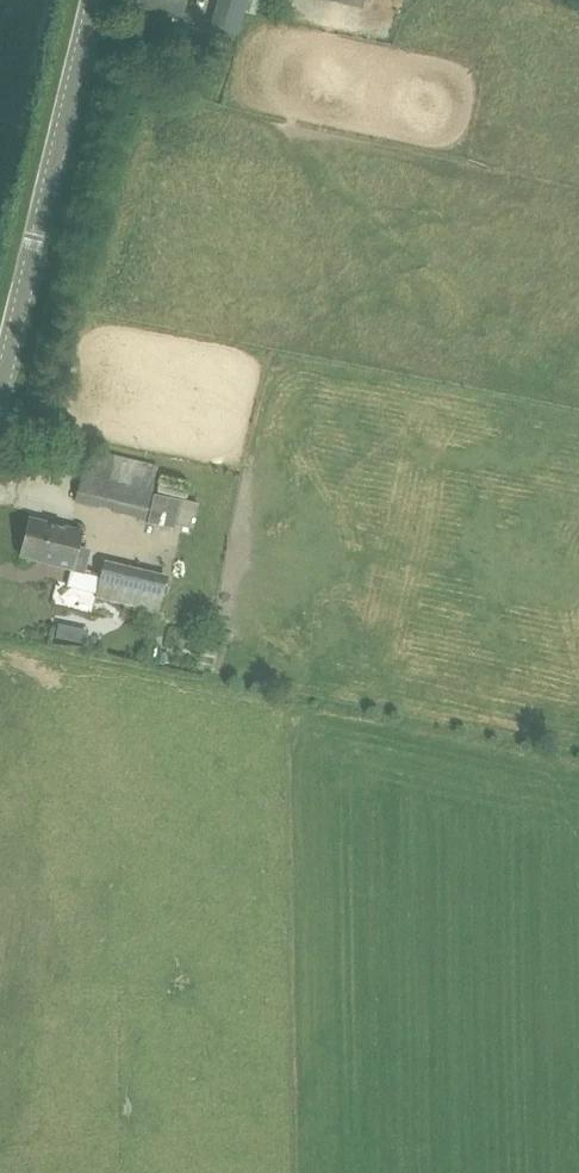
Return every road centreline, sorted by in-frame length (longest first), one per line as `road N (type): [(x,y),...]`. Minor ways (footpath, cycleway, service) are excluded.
road 1 (tertiary): [(0,390),(95,0)]

